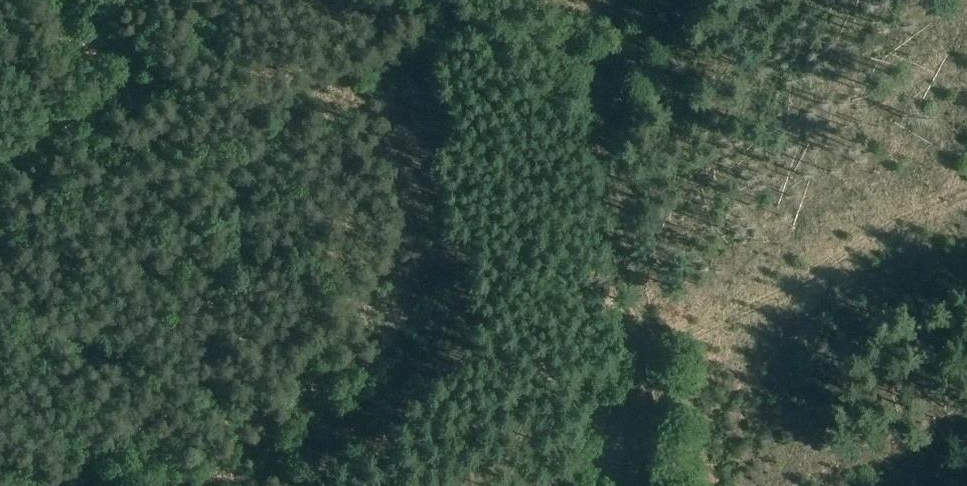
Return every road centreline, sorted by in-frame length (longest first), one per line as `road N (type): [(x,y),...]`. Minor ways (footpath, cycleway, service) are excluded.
road 1 (track): [(669,485),(635,286),(548,0)]

